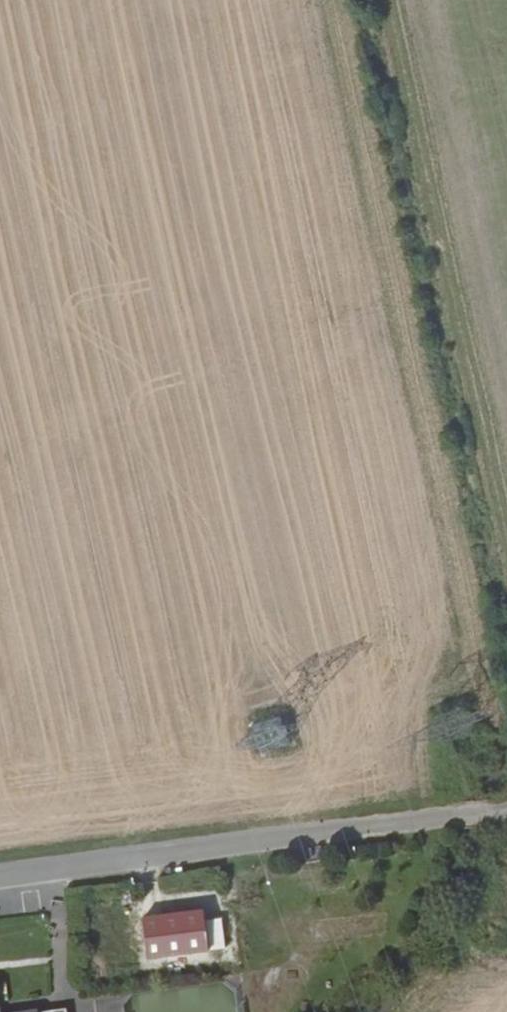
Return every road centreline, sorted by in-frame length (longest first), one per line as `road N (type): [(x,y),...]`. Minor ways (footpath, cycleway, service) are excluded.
road 1 (unclassified): [(506,812),(93,863)]

